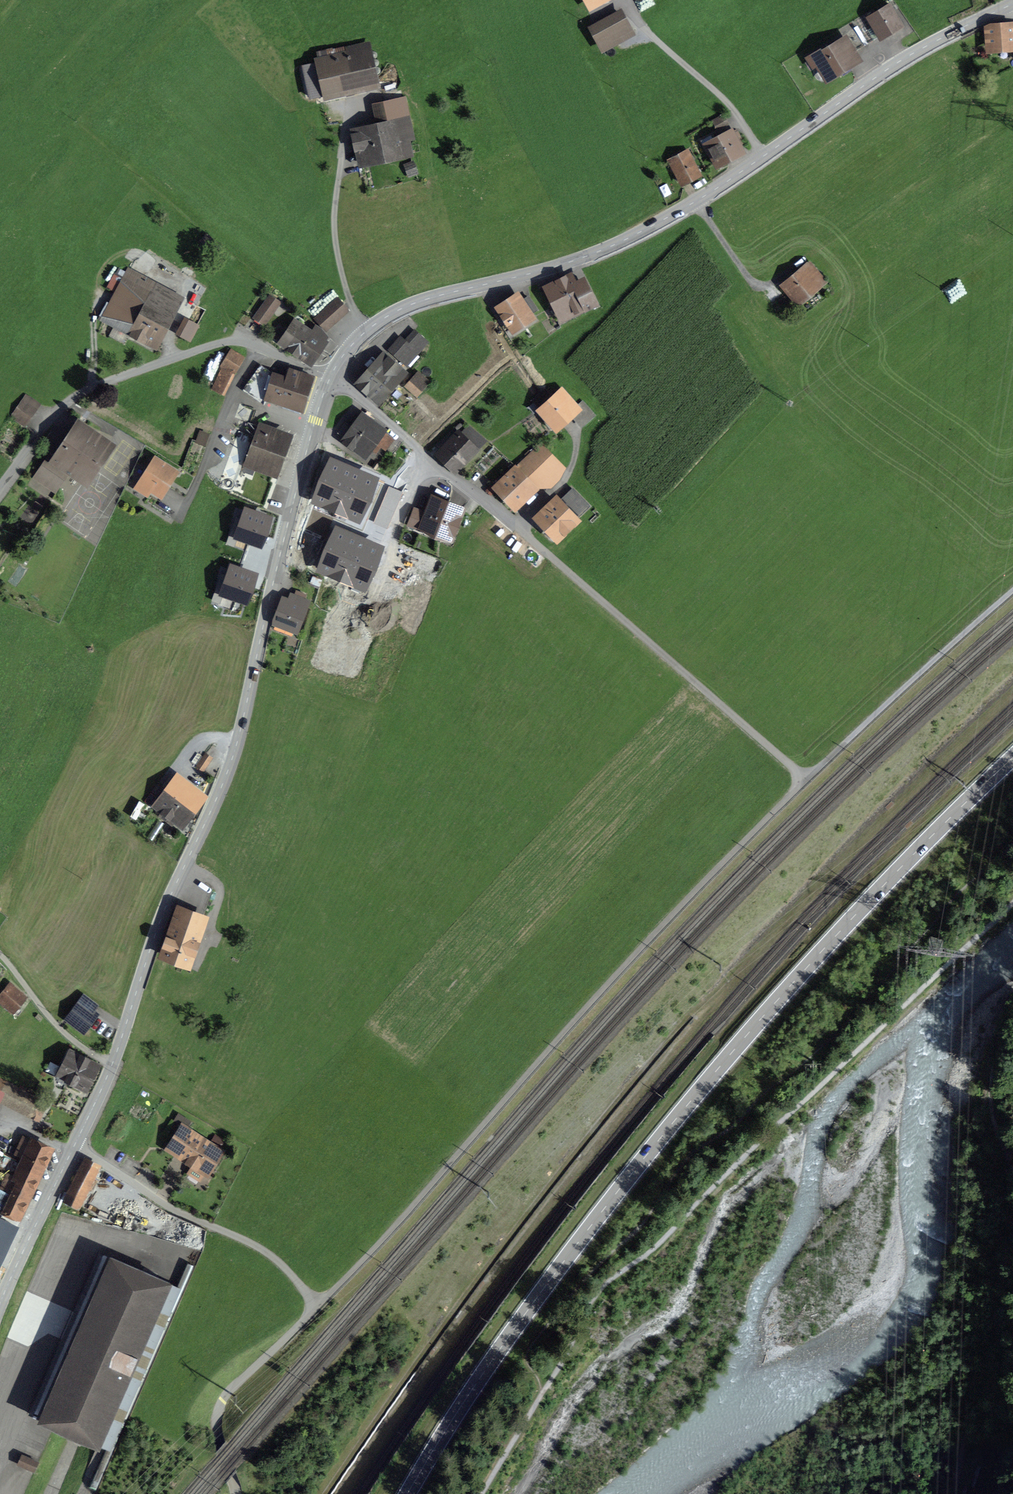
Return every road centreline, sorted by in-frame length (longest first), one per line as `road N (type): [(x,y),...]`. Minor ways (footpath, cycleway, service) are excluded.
road 1 (secondary): [(1012,757),(796,979),(650,1150),(479,1378),(409,1493)]
road 2 (tertiary): [(74,1145),(230,763),(331,377)]
road 3 (tertiary): [(331,377),(360,337),(398,310),(576,261),(632,236),(913,53),(1012,3)]
road 4 (unclassified): [(804,779),(318,1306)]
road 5 (residential): [(331,377),(804,779)]
road 6 (residential): [(331,377),(243,343),(210,345),(81,393),(0,484)]
road 7 (residential): [(74,1145),(167,1205),(260,1248),(318,1306)]
road 8 (residential): [(318,1306),(220,1406),(217,1427),(236,1493)]
road 9 (tertiary): [(0,1303),(74,1145)]

